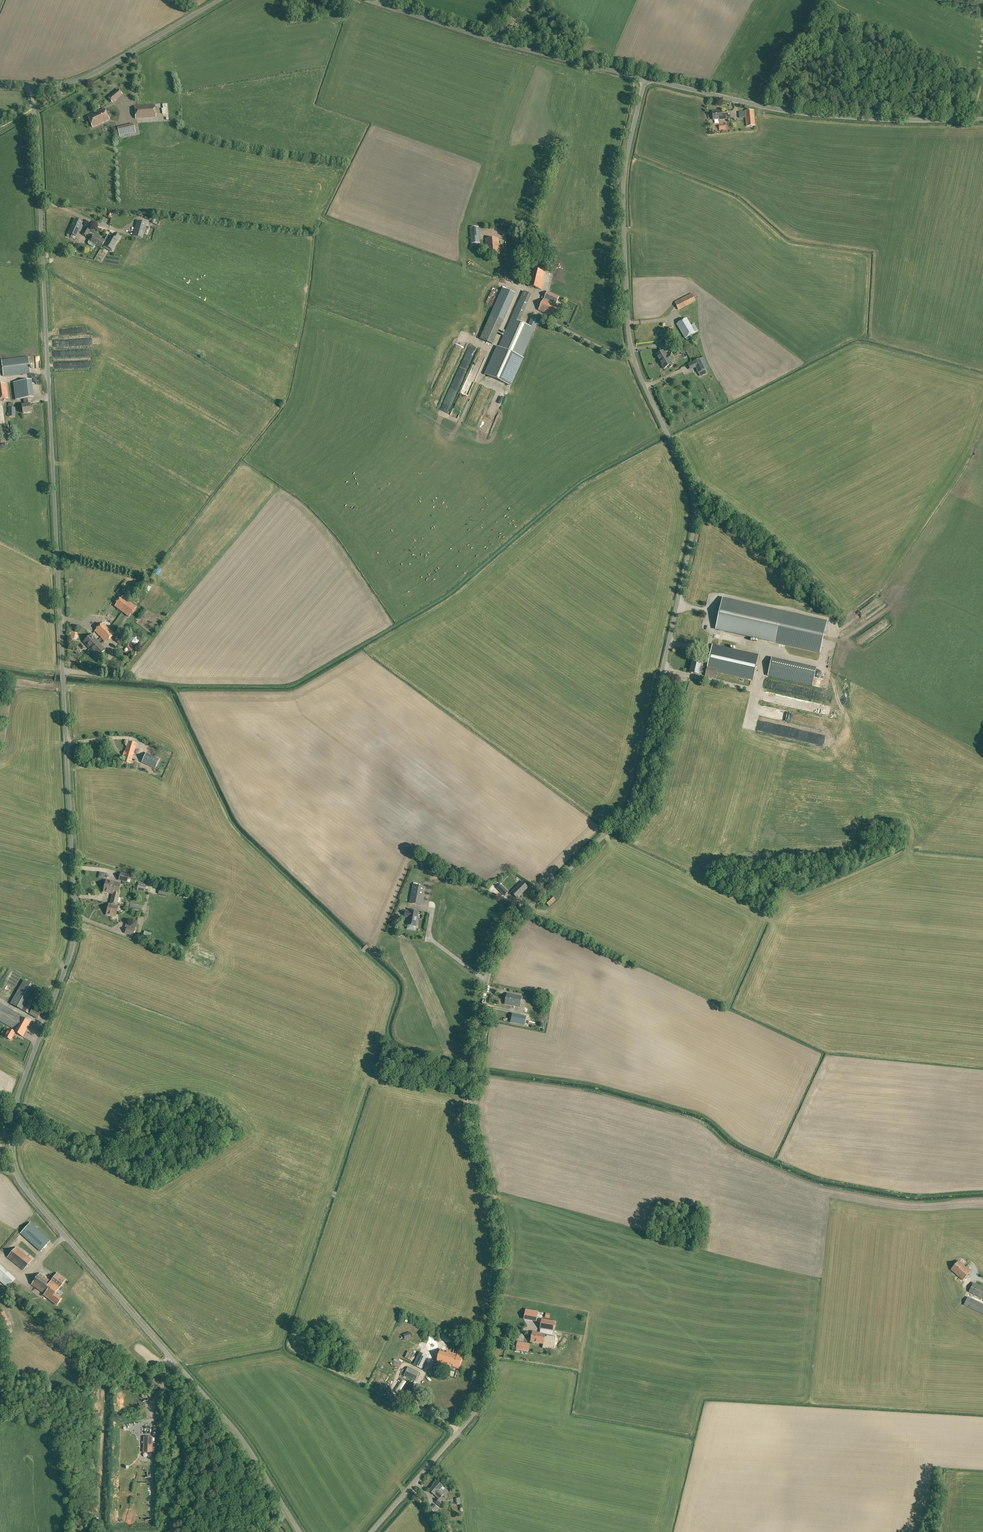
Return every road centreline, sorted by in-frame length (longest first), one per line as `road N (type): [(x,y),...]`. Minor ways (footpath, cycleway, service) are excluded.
road 1 (unclassified): [(371,1531),(480,1400),(500,1251),(471,1110),(487,980),(512,925),(632,800),(692,536),(686,476),(629,336),(625,172),(645,79)]
road 2 (unclassified): [(299,1531),(242,1439),(24,1188),(12,1157),(13,1114),(71,951),(73,912),(28,85)]
road 3 (unclassified): [(982,119),(795,113),(645,79)]
road 4 (unclassified): [(645,79),(366,0)]
road 5 (unclassified): [(220,0),(88,76),(28,85)]

